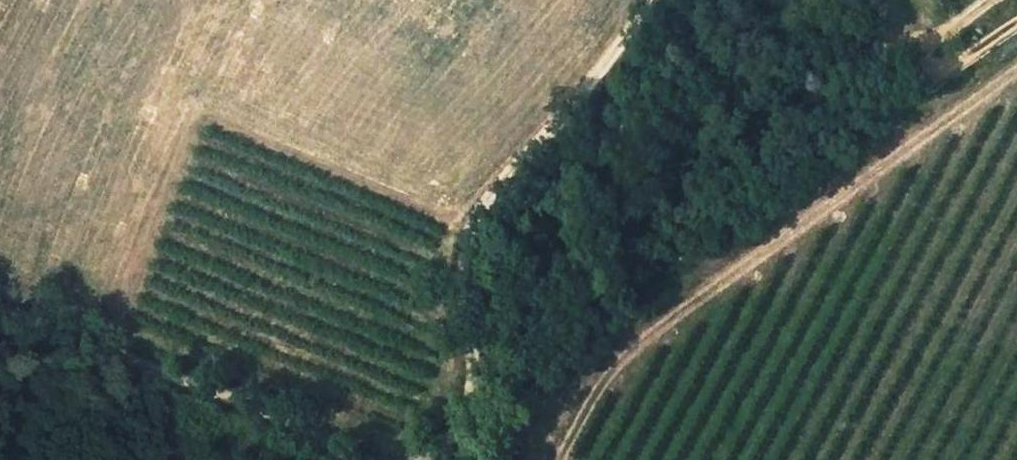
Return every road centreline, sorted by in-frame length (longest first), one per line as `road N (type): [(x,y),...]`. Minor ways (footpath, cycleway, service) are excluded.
road 1 (track): [(425,459),(469,416),(465,227),(651,0)]
road 2 (track): [(0,318),(364,459)]
road 3 (track): [(839,0),(904,70),(947,72),(1016,24)]

